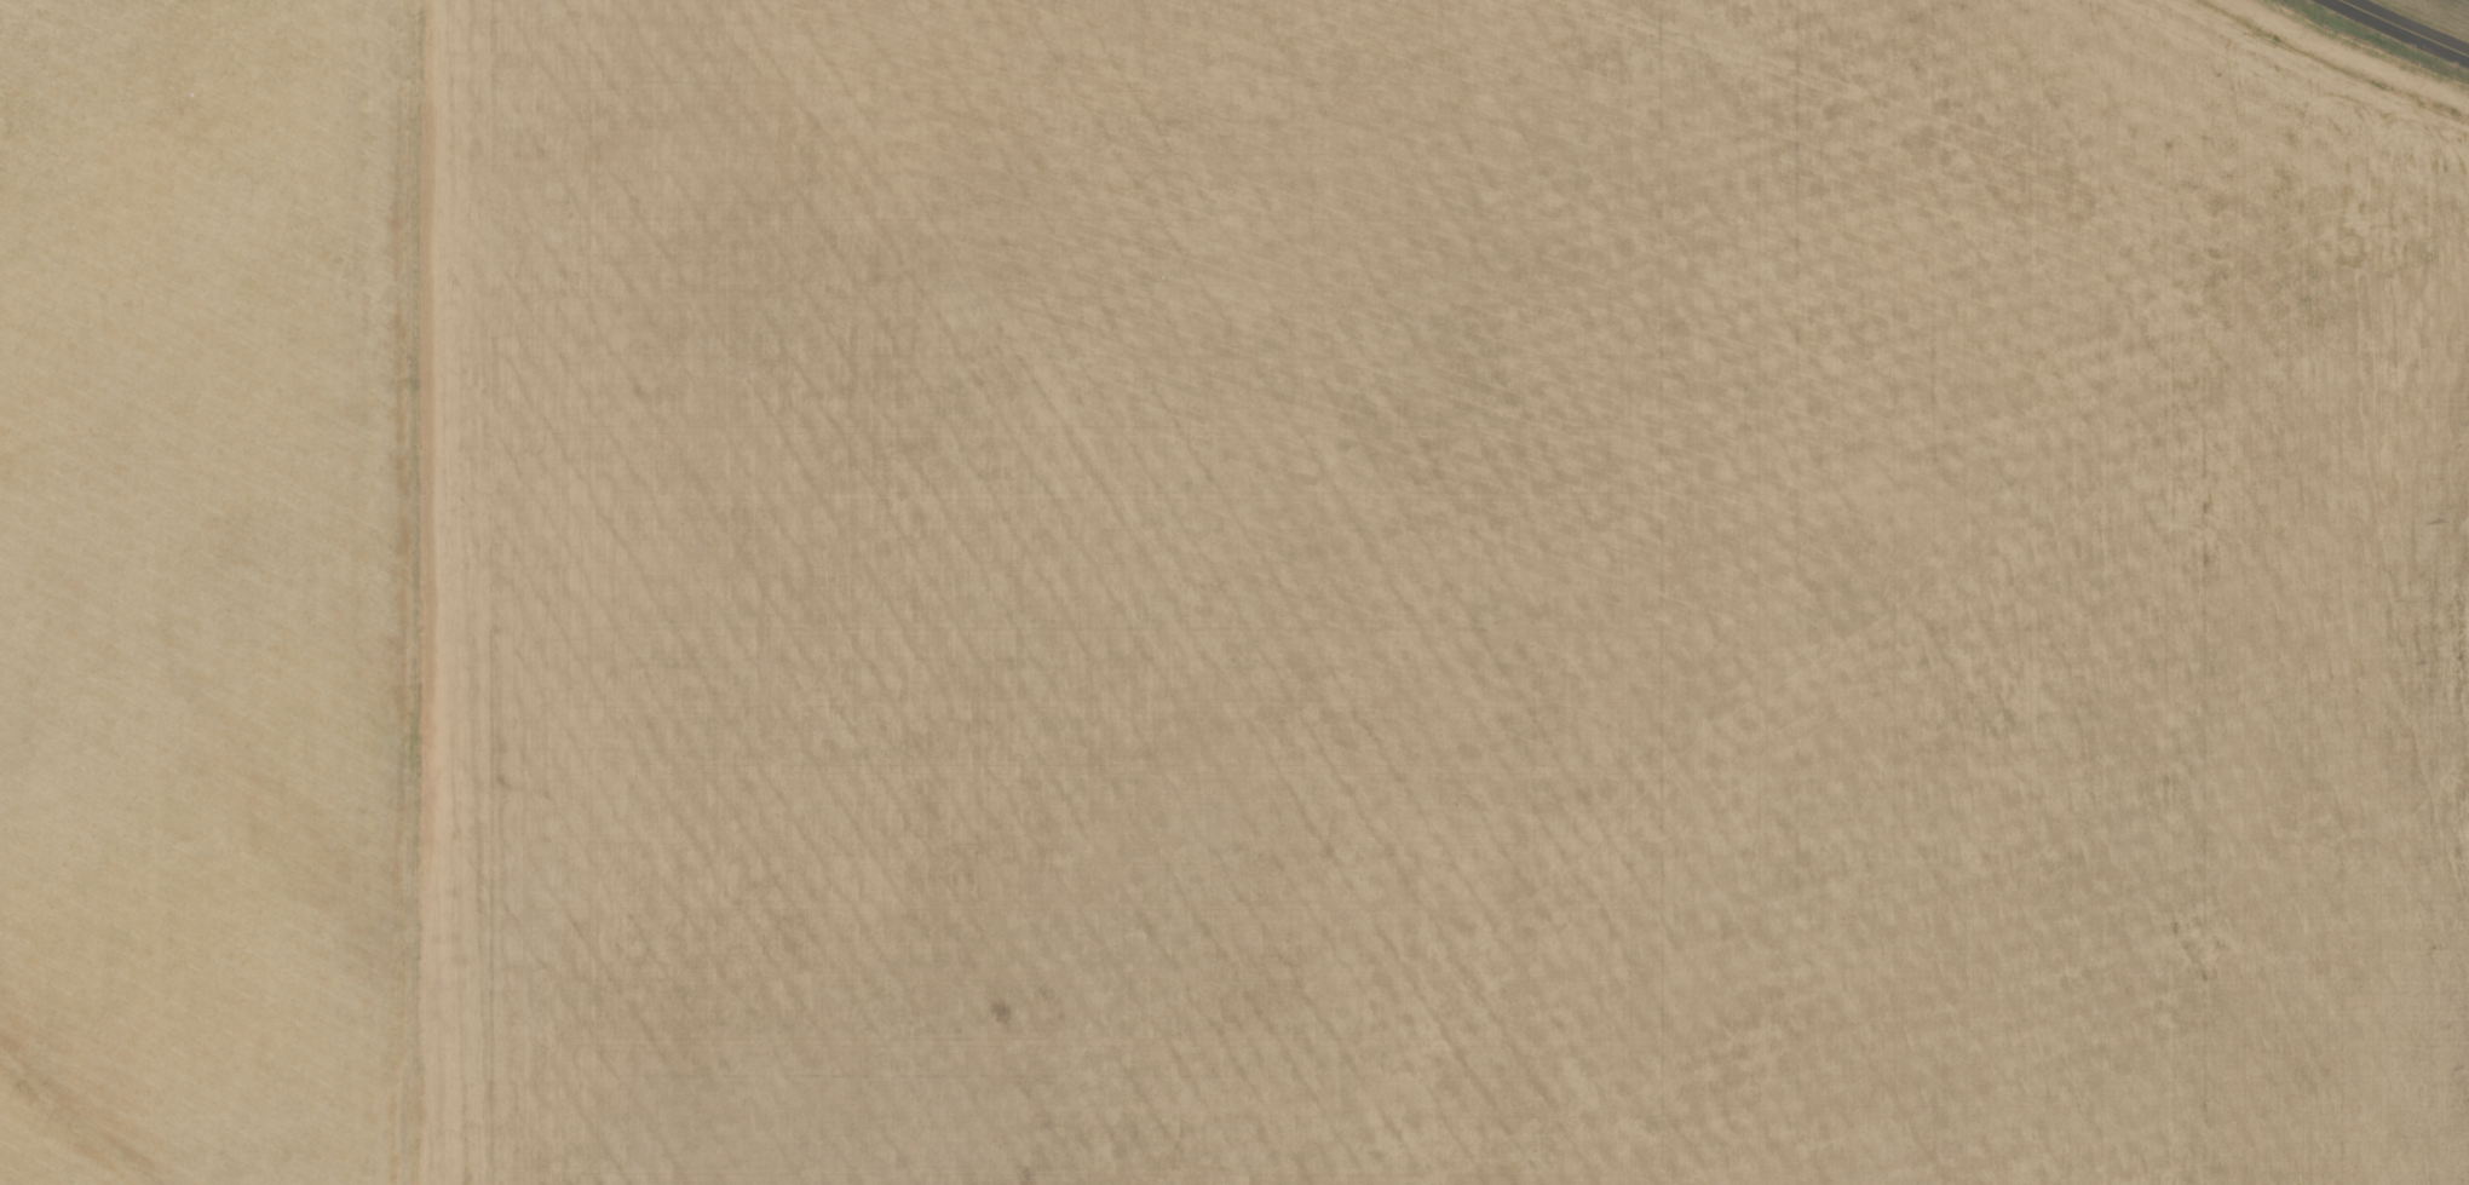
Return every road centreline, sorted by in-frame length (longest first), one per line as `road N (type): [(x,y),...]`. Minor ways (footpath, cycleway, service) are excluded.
road 1 (tertiary): [(2336,0),(2468,58)]

